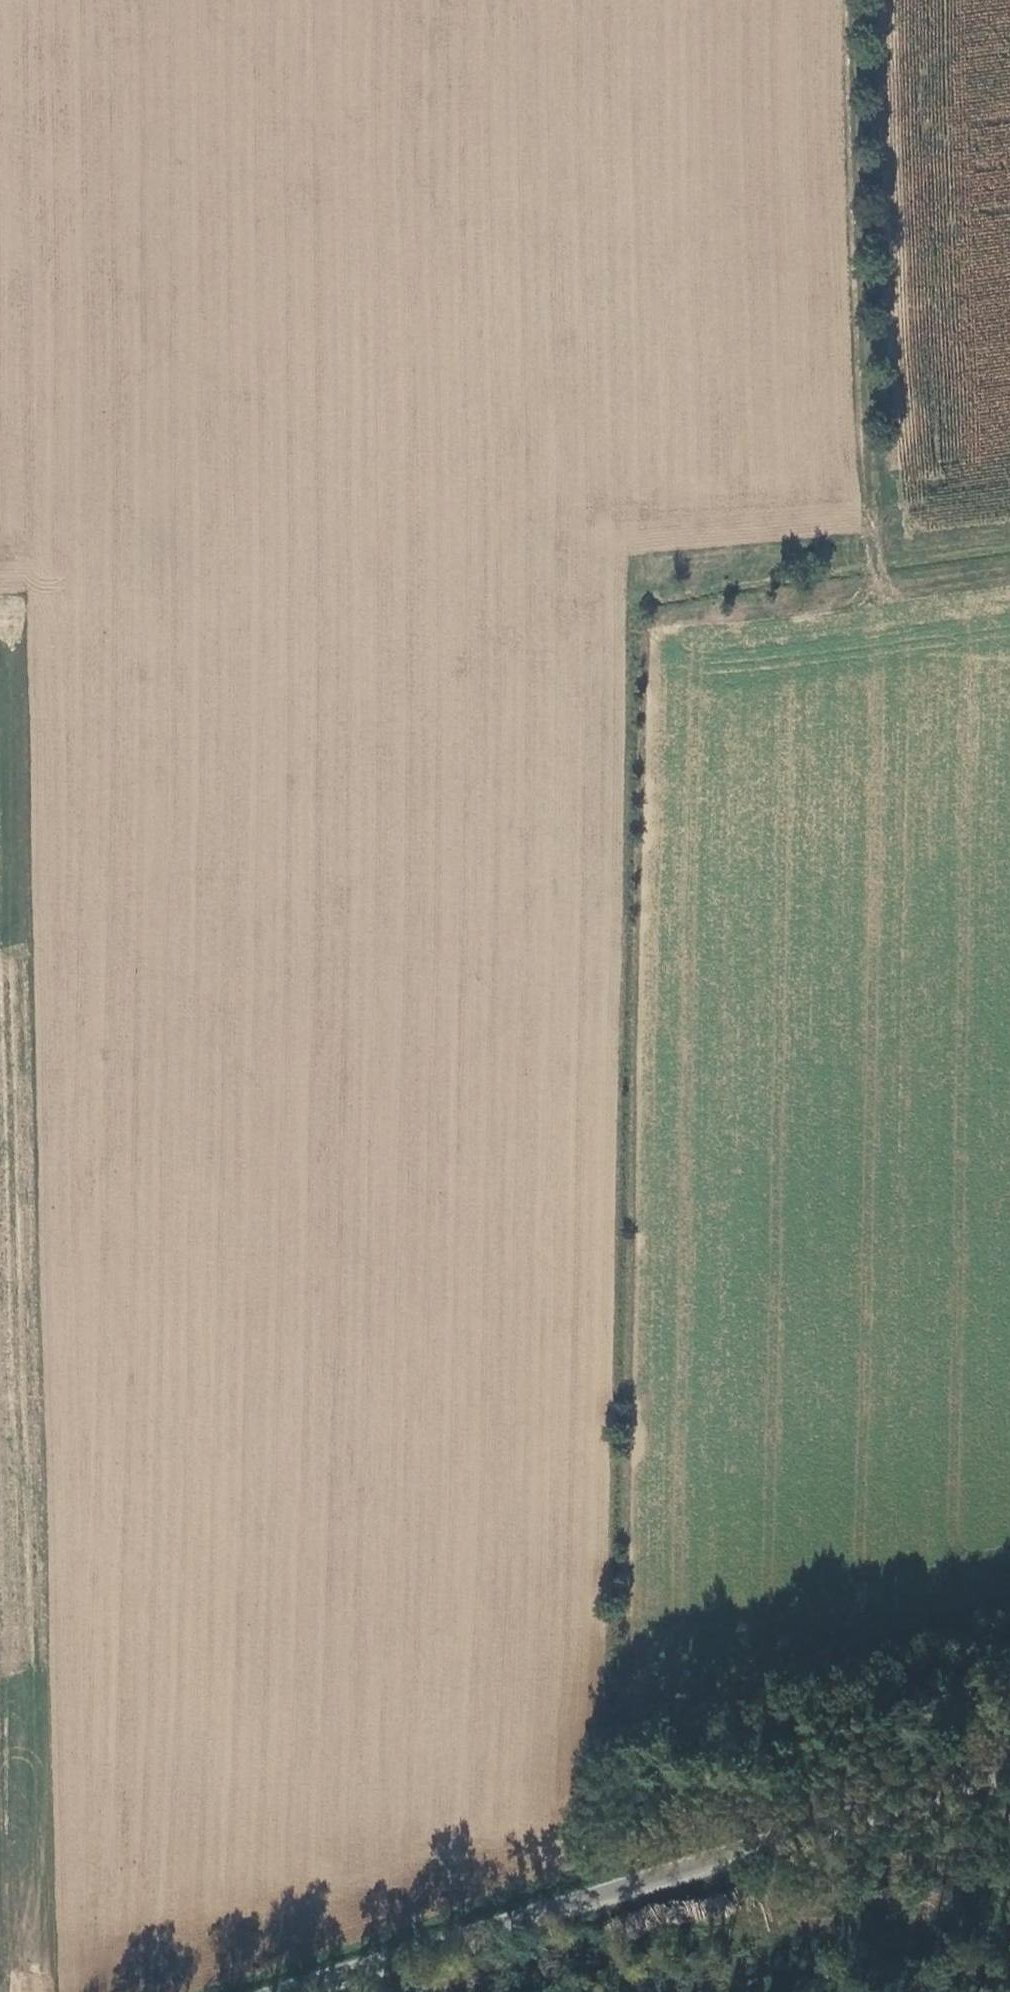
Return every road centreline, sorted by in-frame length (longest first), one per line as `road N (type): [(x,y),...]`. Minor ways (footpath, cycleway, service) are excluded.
road 1 (unclassified): [(1009,1780),(325,1991)]
road 2 (track): [(853,0),(877,556),(893,591)]

